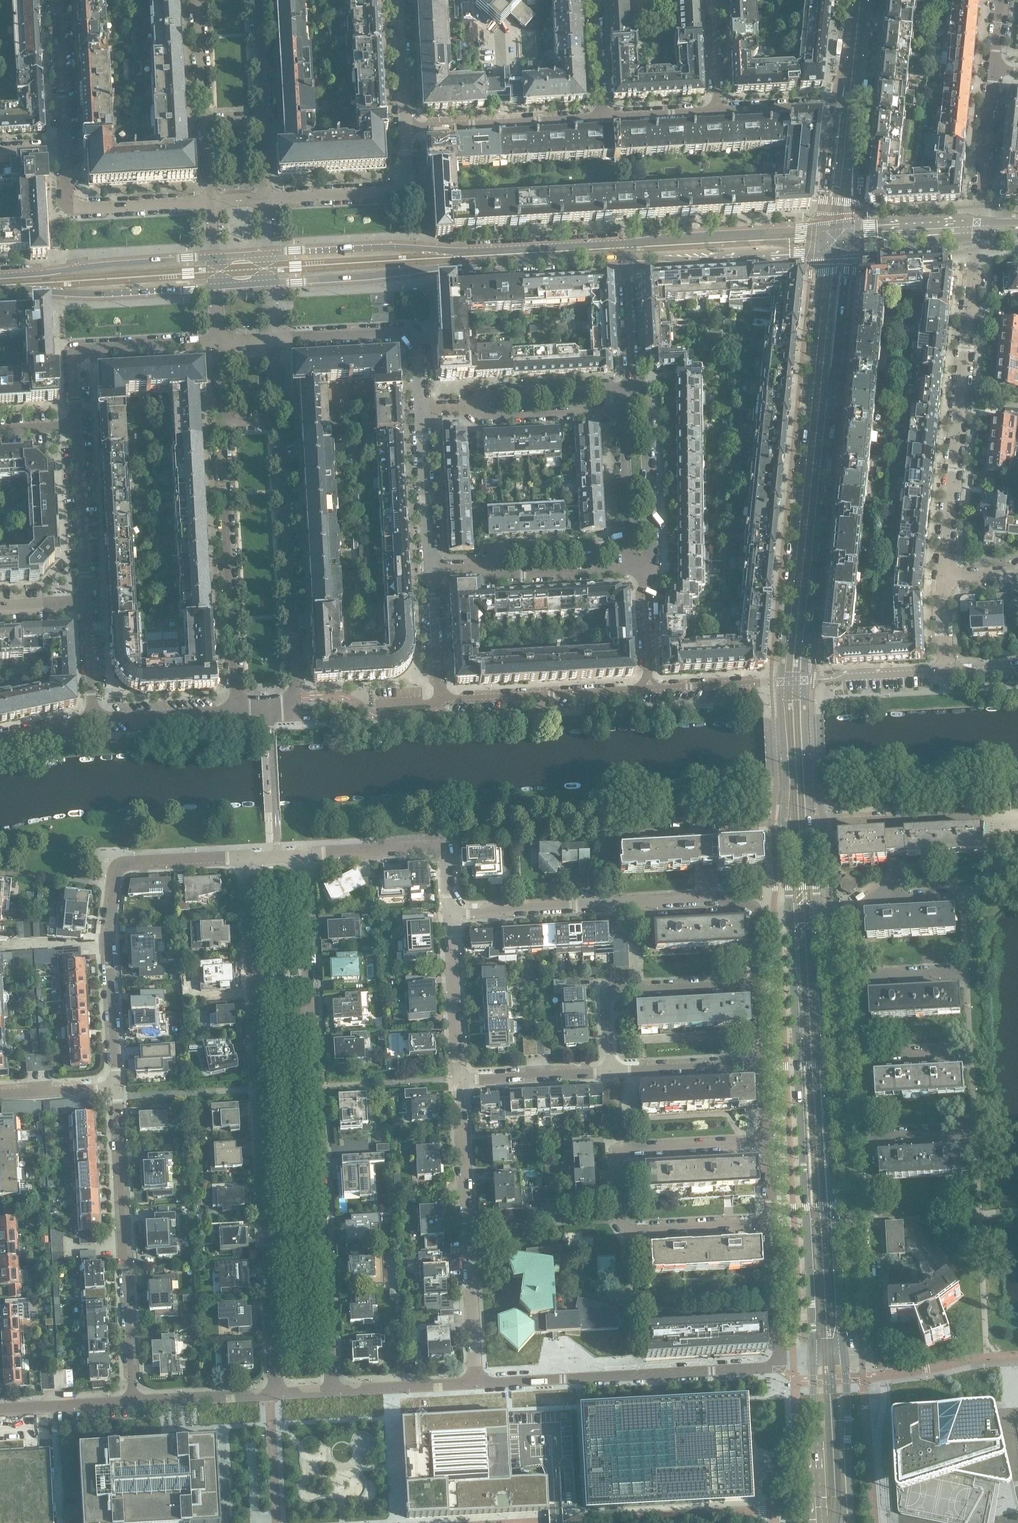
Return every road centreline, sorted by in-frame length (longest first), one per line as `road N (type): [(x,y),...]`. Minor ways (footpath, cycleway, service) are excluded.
road 1 (residential): [(331,1392),(301,854)]
road 2 (residential): [(249,857),(279,1394)]
road 3 (secondary): [(843,1353),(819,913)]
road 4 (secondary): [(790,915),(812,1354)]
road 5 (secondary): [(804,681),(847,250)]
road 6 (secondary): [(823,252),(781,681)]
road 7 (residential): [(237,711),(289,708),(296,698),(274,339)]
road 8 (residential): [(219,342),(237,711)]
road 9 (secondary): [(270,284),(625,259)]
road 10 (residential): [(115,1089),(107,945),(119,865),(249,857)]
road 11 (secondary): [(624,243),(269,254)]
road 12 (residential): [(944,576),(978,228)]
road 13 (residential): [(649,689),(440,701),(432,569)]
road 14 (unclassified): [(779,1355),(765,1368),(477,1385)]
road 15 (residential): [(459,1080),(477,1385)]
road 16 (residential): [(628,1230),(616,1218),(617,1150),(766,1141)]
road 17 (secondary): [(781,681),(790,915)]
road 18 (secondary): [(819,913),(804,681)]
road 19 (secondary): [(0,290),(217,288)]
road 20 (secondary): [(215,259),(0,277)]
road 21 (residential): [(881,1352),(868,1137)]
road 22 (residential): [(76,425),(77,354),(219,342)]
road 23 (residential): [(301,854),(444,848),(449,914)]
road 24 (residential): [(197,0),(211,201)]
road 25 (residential): [(266,199),(406,187),(405,127)]
road 26 (secondary): [(823,230),(624,243)]
road 27 (residential): [(266,199),(257,0)]
road 28 (residential): [(64,147),(67,196),(76,207),(211,201)]
road 29 (secondary): [(625,259),(823,252)]
road 30 (residential): [(600,116),(405,127)]
road 31 (residential): [(643,570),(651,555),(645,409),(632,386)]
road 32 (residential): [(449,914),(633,903)]
road 33 (residential): [(87,602),(76,425)]
road 34 (secondary): [(854,1522),(843,1353)]
road 35 (secondary): [(812,1354),(824,1522)]
road 36 (residential): [(632,386),(488,393),(468,406)]
road 37 (residential): [(449,914),(459,1080)]
road 38 (residential): [(432,569),(422,409)]
road 39 (residential): [(485,567),(507,576),(643,570)]
road 40 (residential): [(978,228),(994,69)]
road 41 (residential): [(125,1246),(115,1089)]
road 42 (residential): [(125,1246),(135,1401)]
road 43 (residential): [(274,339),(403,333),(418,353)]
road 44 (residential): [(459,1080),(612,1072)]
road 45 (residential): [(468,406),(490,418),(616,412)]
road 46 (residential): [(612,1072),(761,1062)]
road 47 (residential): [(64,147),(56,0)]
road 48 (unclassified): [(477,1385),(331,1392)]
road 49 (residential): [(625,544),(504,553),(485,567)]
road 50 (residential): [(279,1394),(135,1401)]
road 51 (residential): [(94,720),(237,711)]
road 52 (residential): [(628,1230),(771,1223)]
road 53 (residential): [(135,1401),(0,1409)]
road 54 (residential): [(616,412),(623,420),(625,544)]
road 55 (residential): [(771,1223),(779,1355)]
road 56 (residential): [(781,681),(649,689)]
road 57 (residential): [(848,108),(717,110)]
road 58 (residential): [(405,127),(398,0)]
road 59 (residential): [(632,386),(625,259)]
road 60 (tertiary): [(848,108),(831,138),(823,230)]
road 61 (tertiary): [(847,229),(848,108)]

